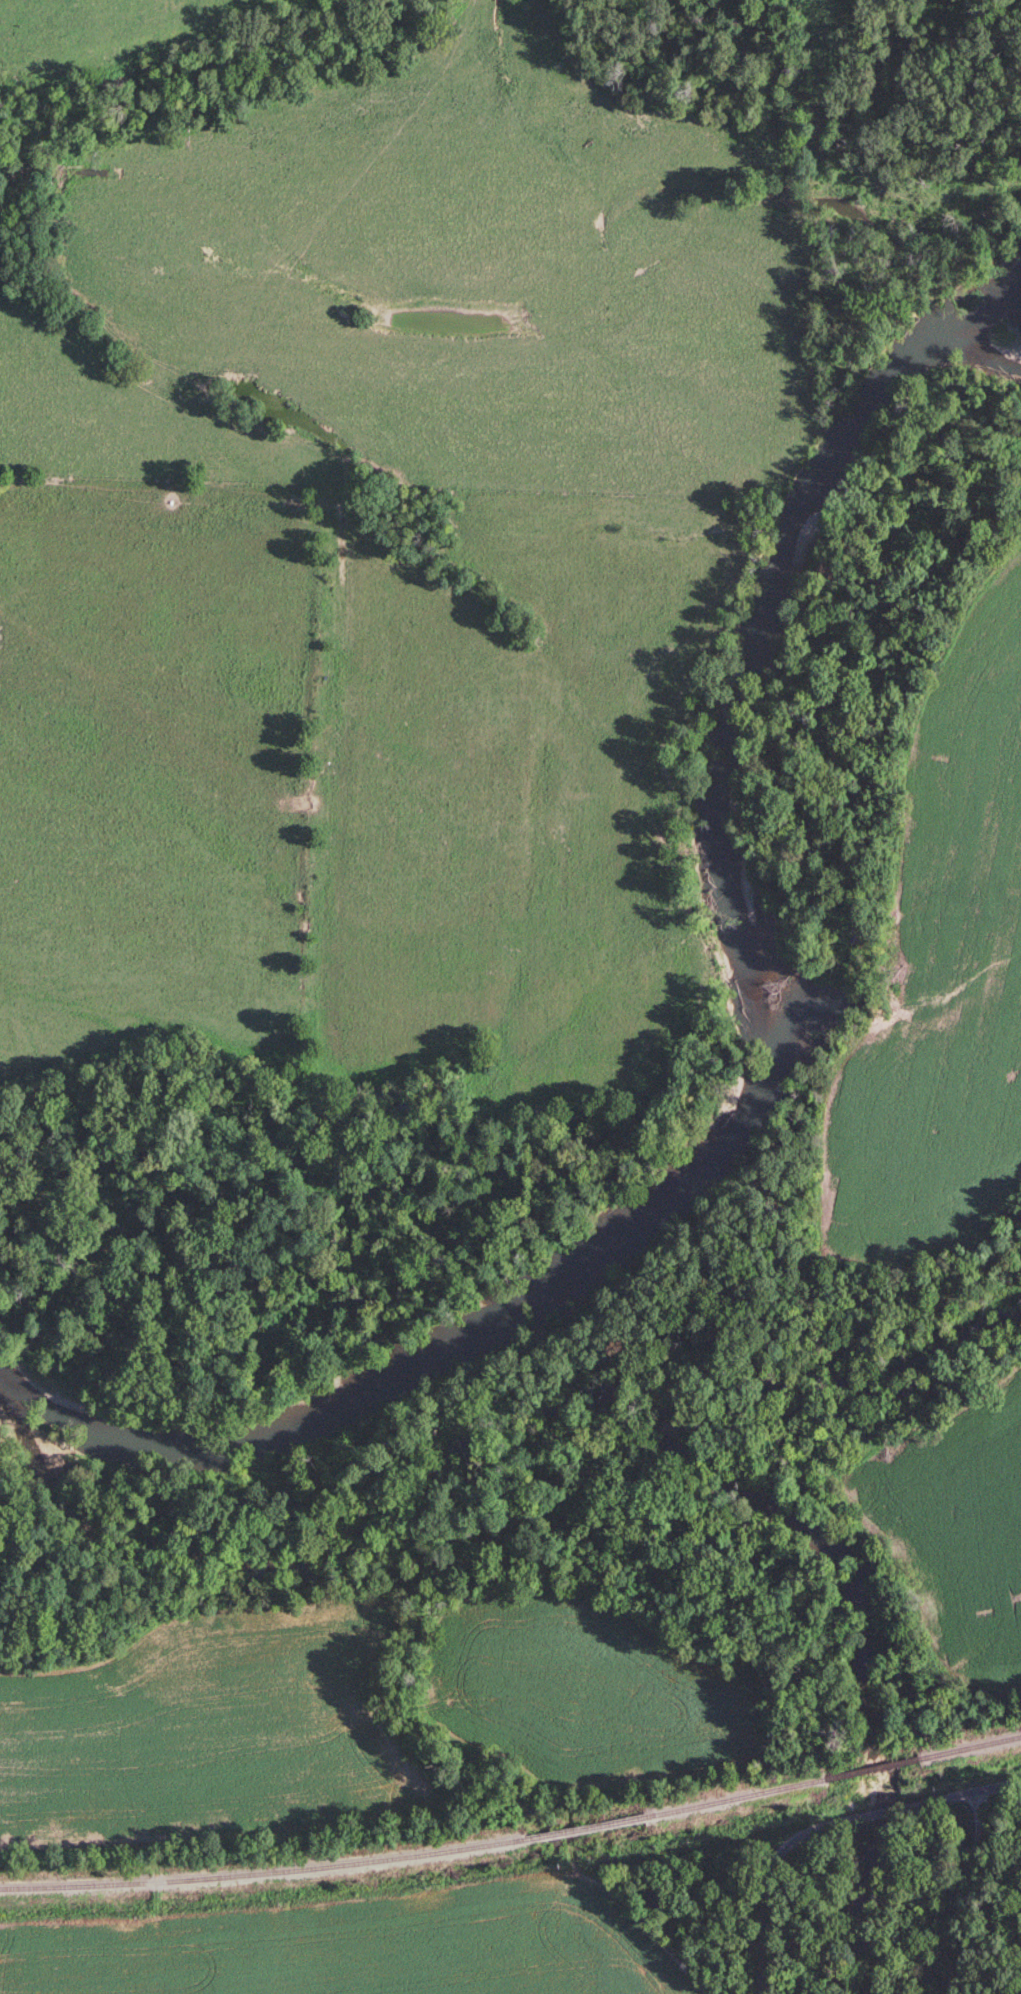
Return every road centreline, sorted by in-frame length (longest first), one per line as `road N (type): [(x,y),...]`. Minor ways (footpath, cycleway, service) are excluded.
road 1 (residential): [(764,1993),(768,1910),(785,1850),(813,1831),(1020,1779)]

